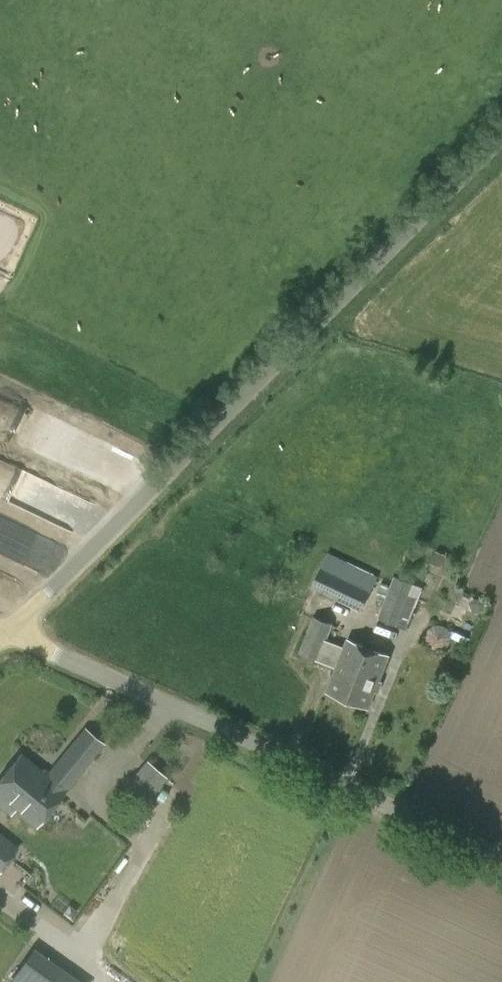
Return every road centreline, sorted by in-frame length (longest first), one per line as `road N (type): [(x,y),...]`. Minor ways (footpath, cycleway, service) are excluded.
road 1 (unclassified): [(6,633),(501,141)]
road 2 (unclassified): [(501,857),(6,633)]

